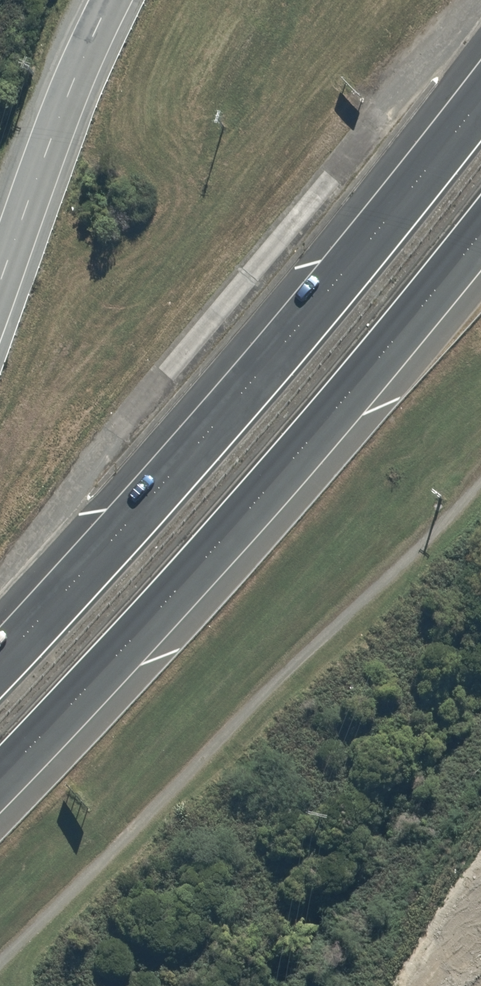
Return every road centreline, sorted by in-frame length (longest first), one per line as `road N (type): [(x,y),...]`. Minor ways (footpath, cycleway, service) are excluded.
road 1 (trunk): [(0,662),(253,379),(480,99)]
road 2 (trunk): [(480,230),(241,517),(0,778)]
road 3 (unclassified): [(0,295),(46,149),(115,0)]

